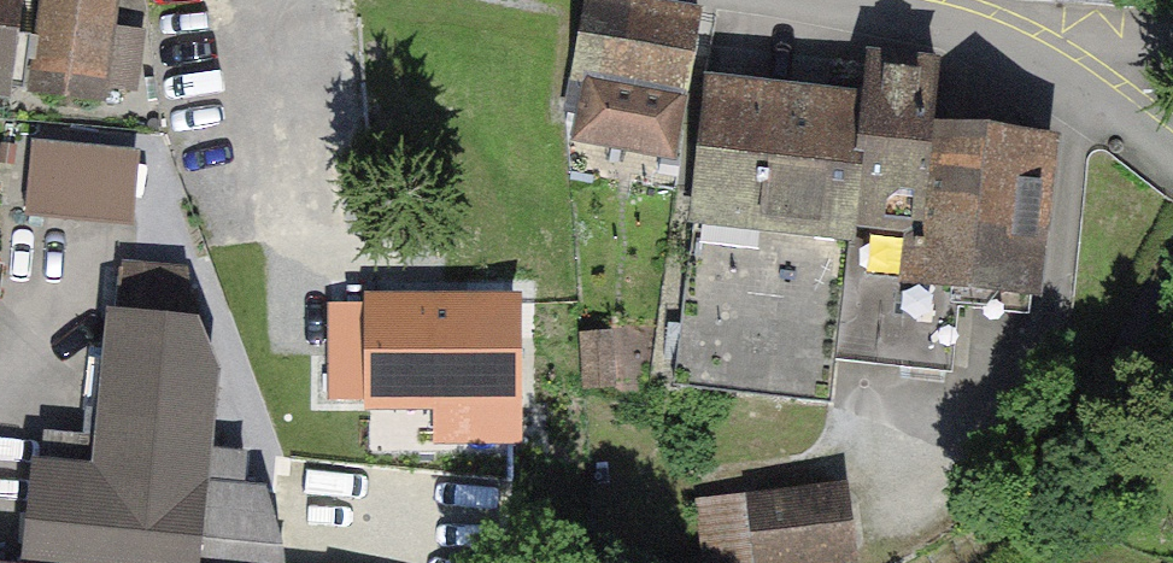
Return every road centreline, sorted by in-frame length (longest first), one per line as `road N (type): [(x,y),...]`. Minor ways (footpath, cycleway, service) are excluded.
road 1 (residential): [(813,0),(935,20),(1054,68)]
road 2 (residential): [(1054,68),(1172,153)]
road 3 (residential): [(1054,68),(1172,40)]

